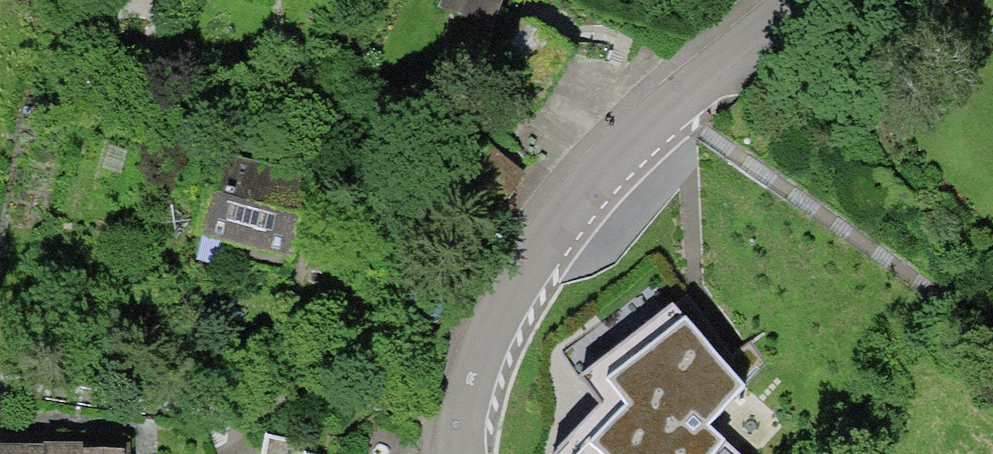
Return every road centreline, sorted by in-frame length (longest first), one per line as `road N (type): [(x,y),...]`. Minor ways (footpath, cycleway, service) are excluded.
road 1 (residential): [(789,0),(677,86),(545,222),(473,355),(461,453)]

